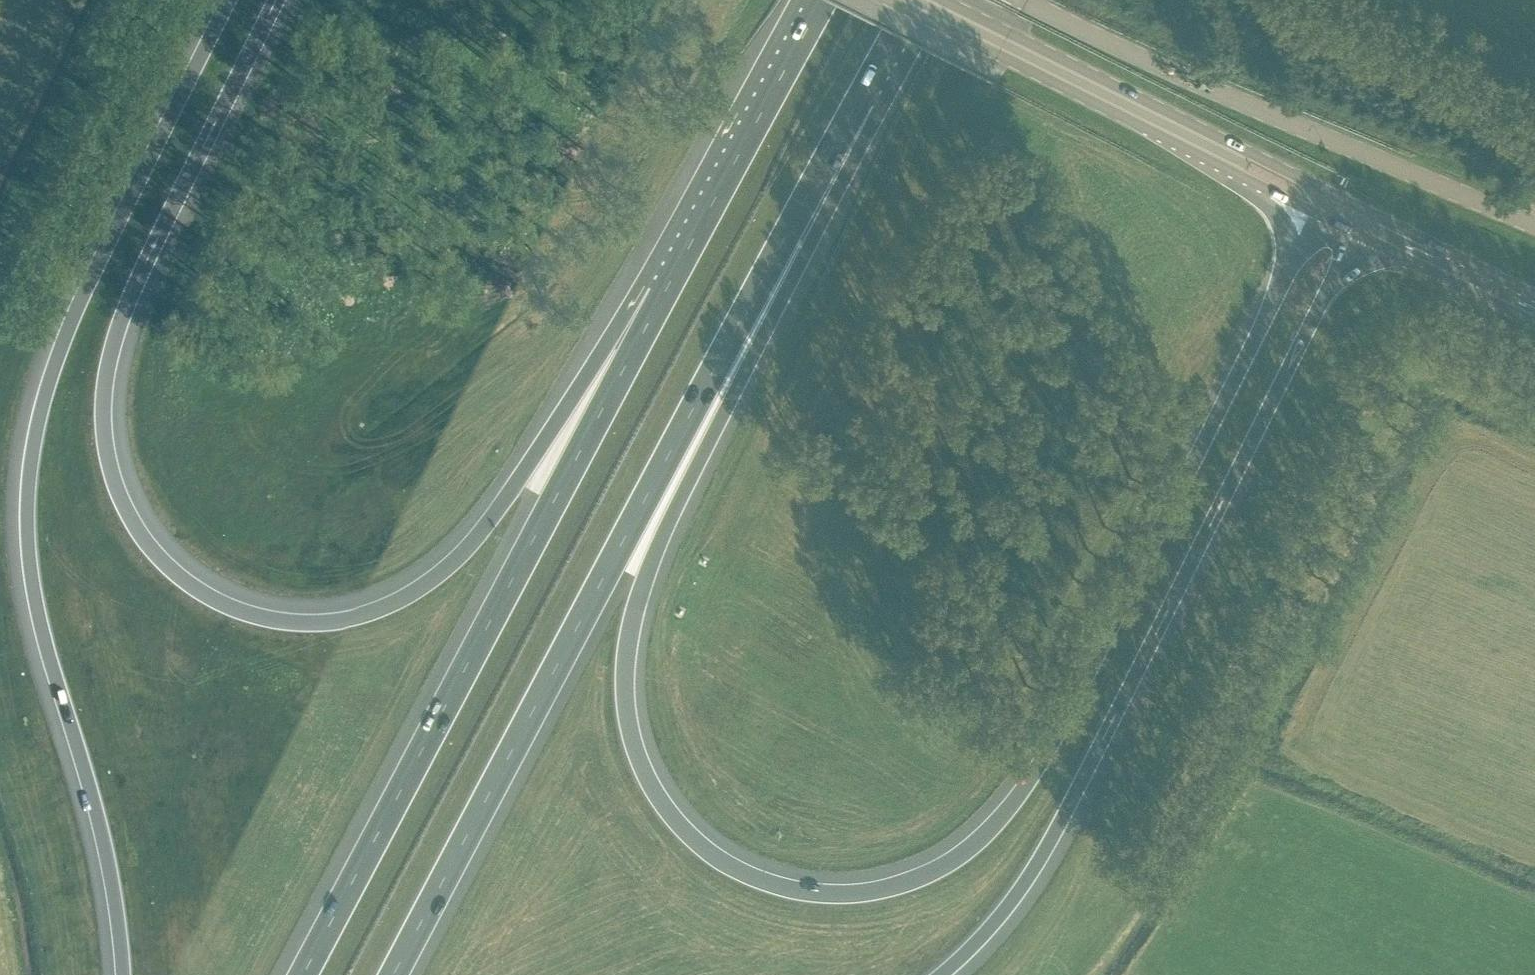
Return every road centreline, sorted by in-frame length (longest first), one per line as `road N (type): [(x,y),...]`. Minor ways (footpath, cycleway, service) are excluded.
road 1 (motorway): [(1316,213),(1031,776),(996,822),(942,865),(890,886),(827,893),(735,869),(681,829),(633,746),(625,691),(639,595),(819,171)]
road 2 (motorway): [(665,287),(627,308),(496,511),(428,581),(363,613),(321,620),(241,608),(188,581),(125,507),(103,431),(105,382),(135,283),(276,0)]
road 3 (motorway): [(227,0),(72,312),(30,457),(27,510),(37,613),(94,807),(122,974)]
road 4 (motorway): [(393,974),(819,171)]
road 5 (motorway): [(940,974),(992,924),(1052,836),(1356,233)]
road 6 (motorway): [(665,287),(301,974)]
road 7 (unclassified): [(1534,224),(1027,0)]
road 8 (primary): [(890,0),(1316,213)]
road 9 (primary): [(1347,201),(945,0)]
road 10 (motorway): [(820,0),(665,287)]
road 11 (primary): [(1534,294),(1347,201)]
road 12 (primary): [(1356,233),(1534,322)]
road 13 (motorway): [(819,171),(912,0)]

